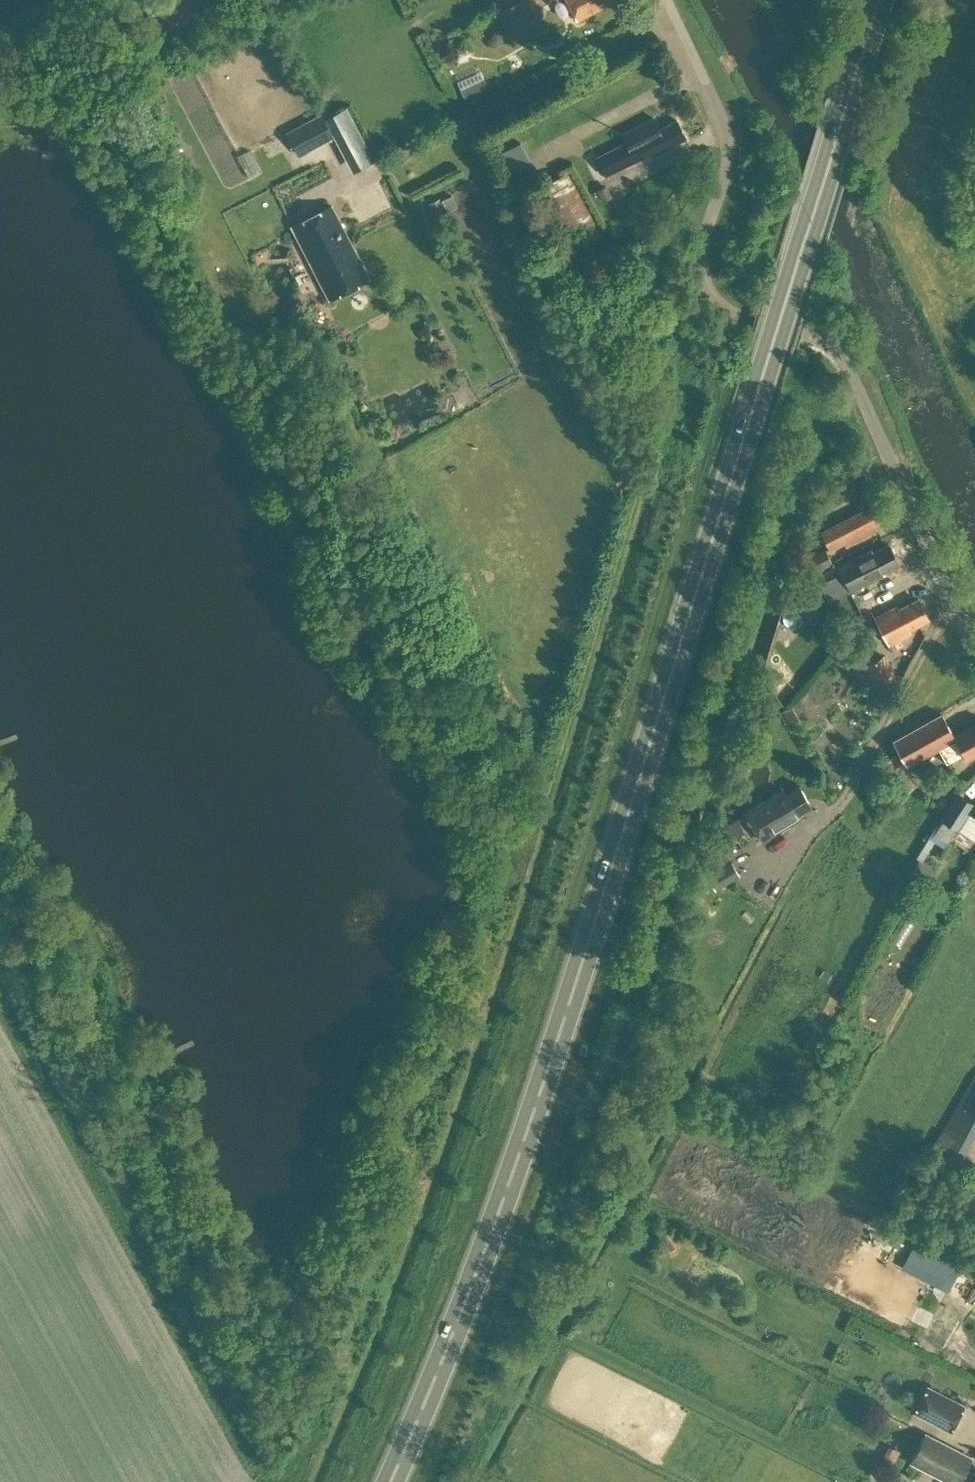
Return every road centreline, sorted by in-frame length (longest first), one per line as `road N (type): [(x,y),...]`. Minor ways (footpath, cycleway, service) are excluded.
road 1 (trunk): [(389,1481),(435,1377),(602,902),(857,70)]
road 2 (unclassified): [(974,639),(842,358),(817,341),(730,315),(705,287),(699,257),(725,183),(728,138),(666,0)]
road 3 (track): [(201,0),(59,127)]

